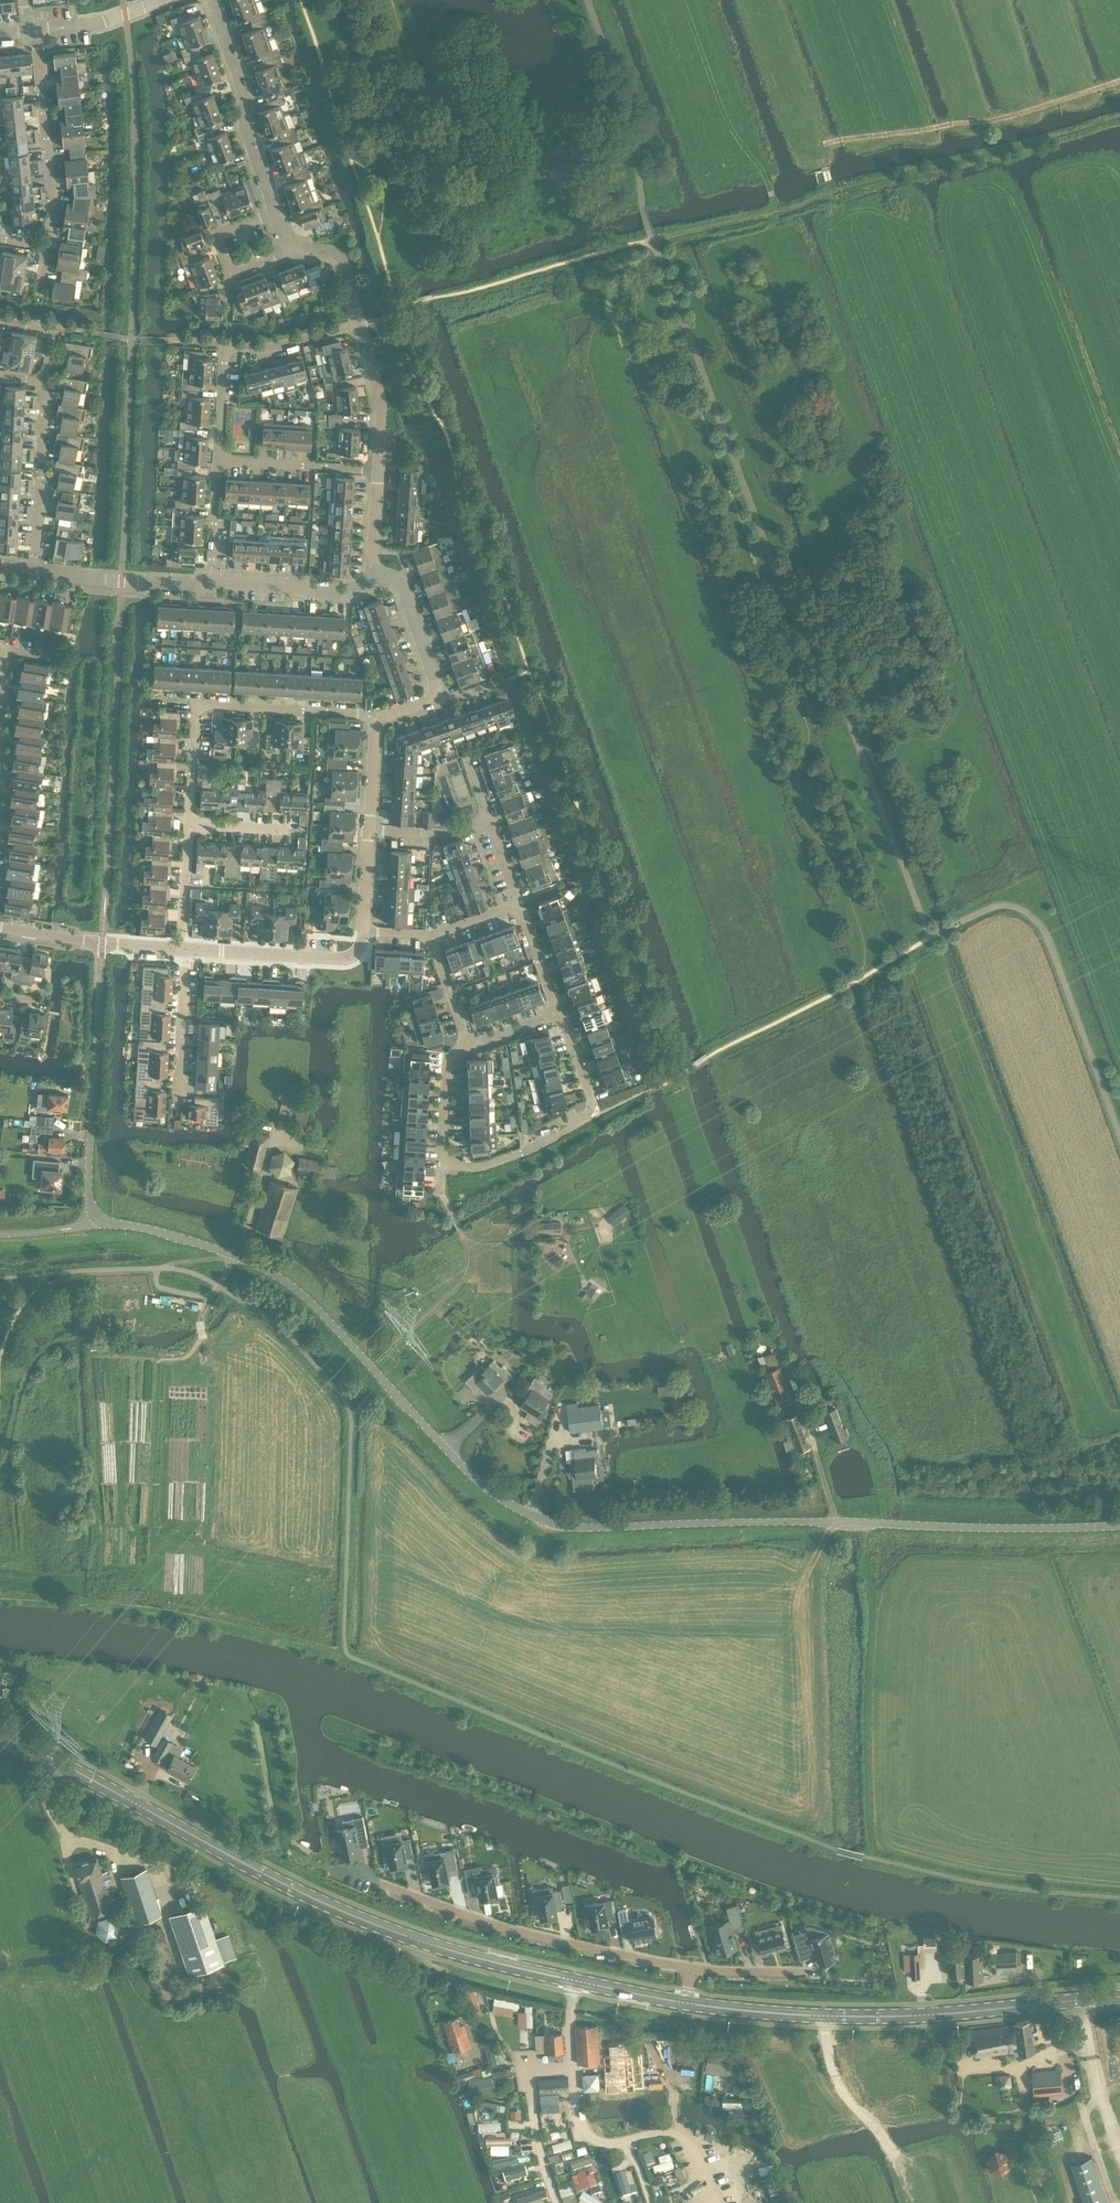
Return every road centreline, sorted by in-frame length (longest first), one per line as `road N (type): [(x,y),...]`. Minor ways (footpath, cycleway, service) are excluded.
road 1 (tertiary): [(845,1523),(599,1529),(532,1516),(482,1484),(296,1288),(173,1235),(97,1222),(87,1207),(102,946)]
road 2 (primary): [(684,2003),(503,1963),(388,1928),(0,1734)]
road 3 (unclassified): [(121,583),(137,149),(126,14)]
road 4 (primary): [(1119,1997),(828,2016),(684,2003)]
road 5 (unclassified): [(102,946),(121,583)]
road 6 (residential): [(691,1970),(495,1926),(380,1885)]
road 7 (track): [(824,144),(987,122),(1119,81)]
road 8 (tertiary): [(845,1523),(1119,1526)]
road 9 (residential): [(442,1163),(481,1167),(523,1153),(590,1109),(558,1012)]
road 10 (residential): [(274,215),(241,125),(245,97),(210,0)]
road 11 (residential): [(46,246),(53,199),(31,31)]
road 12 (track): [(828,2016),(839,2083),(894,2155),(916,2202)]
road 13 (residential): [(382,720),(429,705),(436,692),(399,581),(373,580)]
road 14 (track): [(1113,2202),(1085,2000)]
road 15 (residential): [(188,952),(348,958),(364,931)]
road 16 (residential): [(31,571),(45,382)]
road 17 (residential): [(198,704),(382,720)]
road 18 (residential): [(215,586),(336,594),(373,580)]
road 19 (residential): [(219,462),(379,471)]
road 20 (residential): [(178,1107),(188,952)]
road 21 (residential): [(379,471),(380,405),(357,325)]
road 22 (residential): [(357,325),(269,349),(227,346)]
road 23 (residential): [(442,1163),(448,1060),(467,1042)]
road 24 (residential): [(188,952),(189,826)]
road 25 (residential): [(215,586),(219,462)]
road 26 (residential): [(488,816),(447,833),(369,828)]
road 27 (residential): [(189,826),(198,704)]

